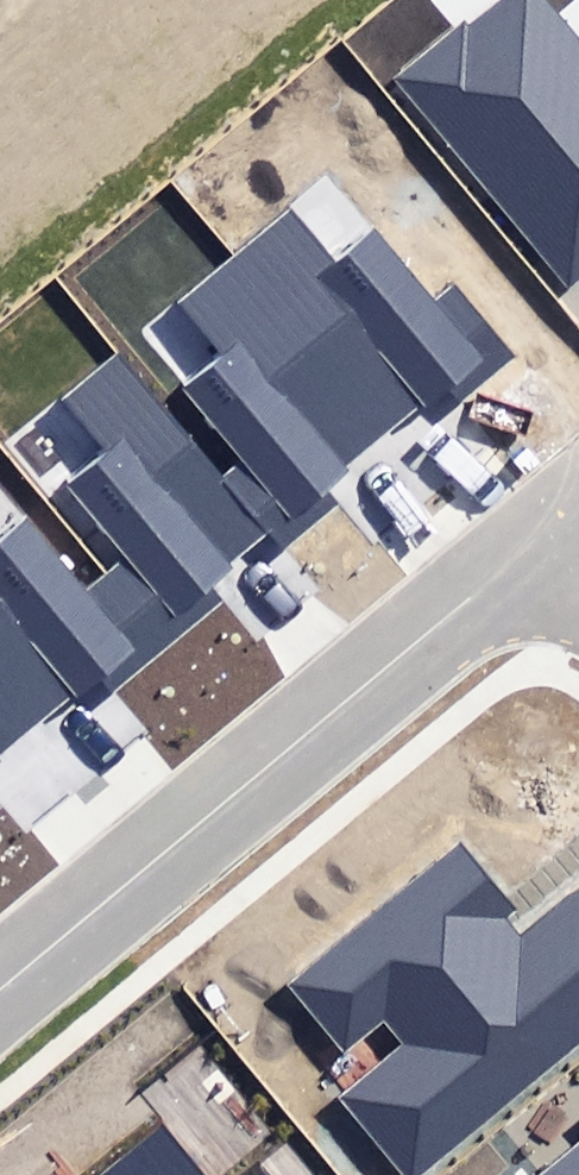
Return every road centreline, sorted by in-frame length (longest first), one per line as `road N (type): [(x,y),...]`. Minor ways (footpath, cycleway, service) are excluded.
road 1 (residential): [(550,534),(0,989)]

